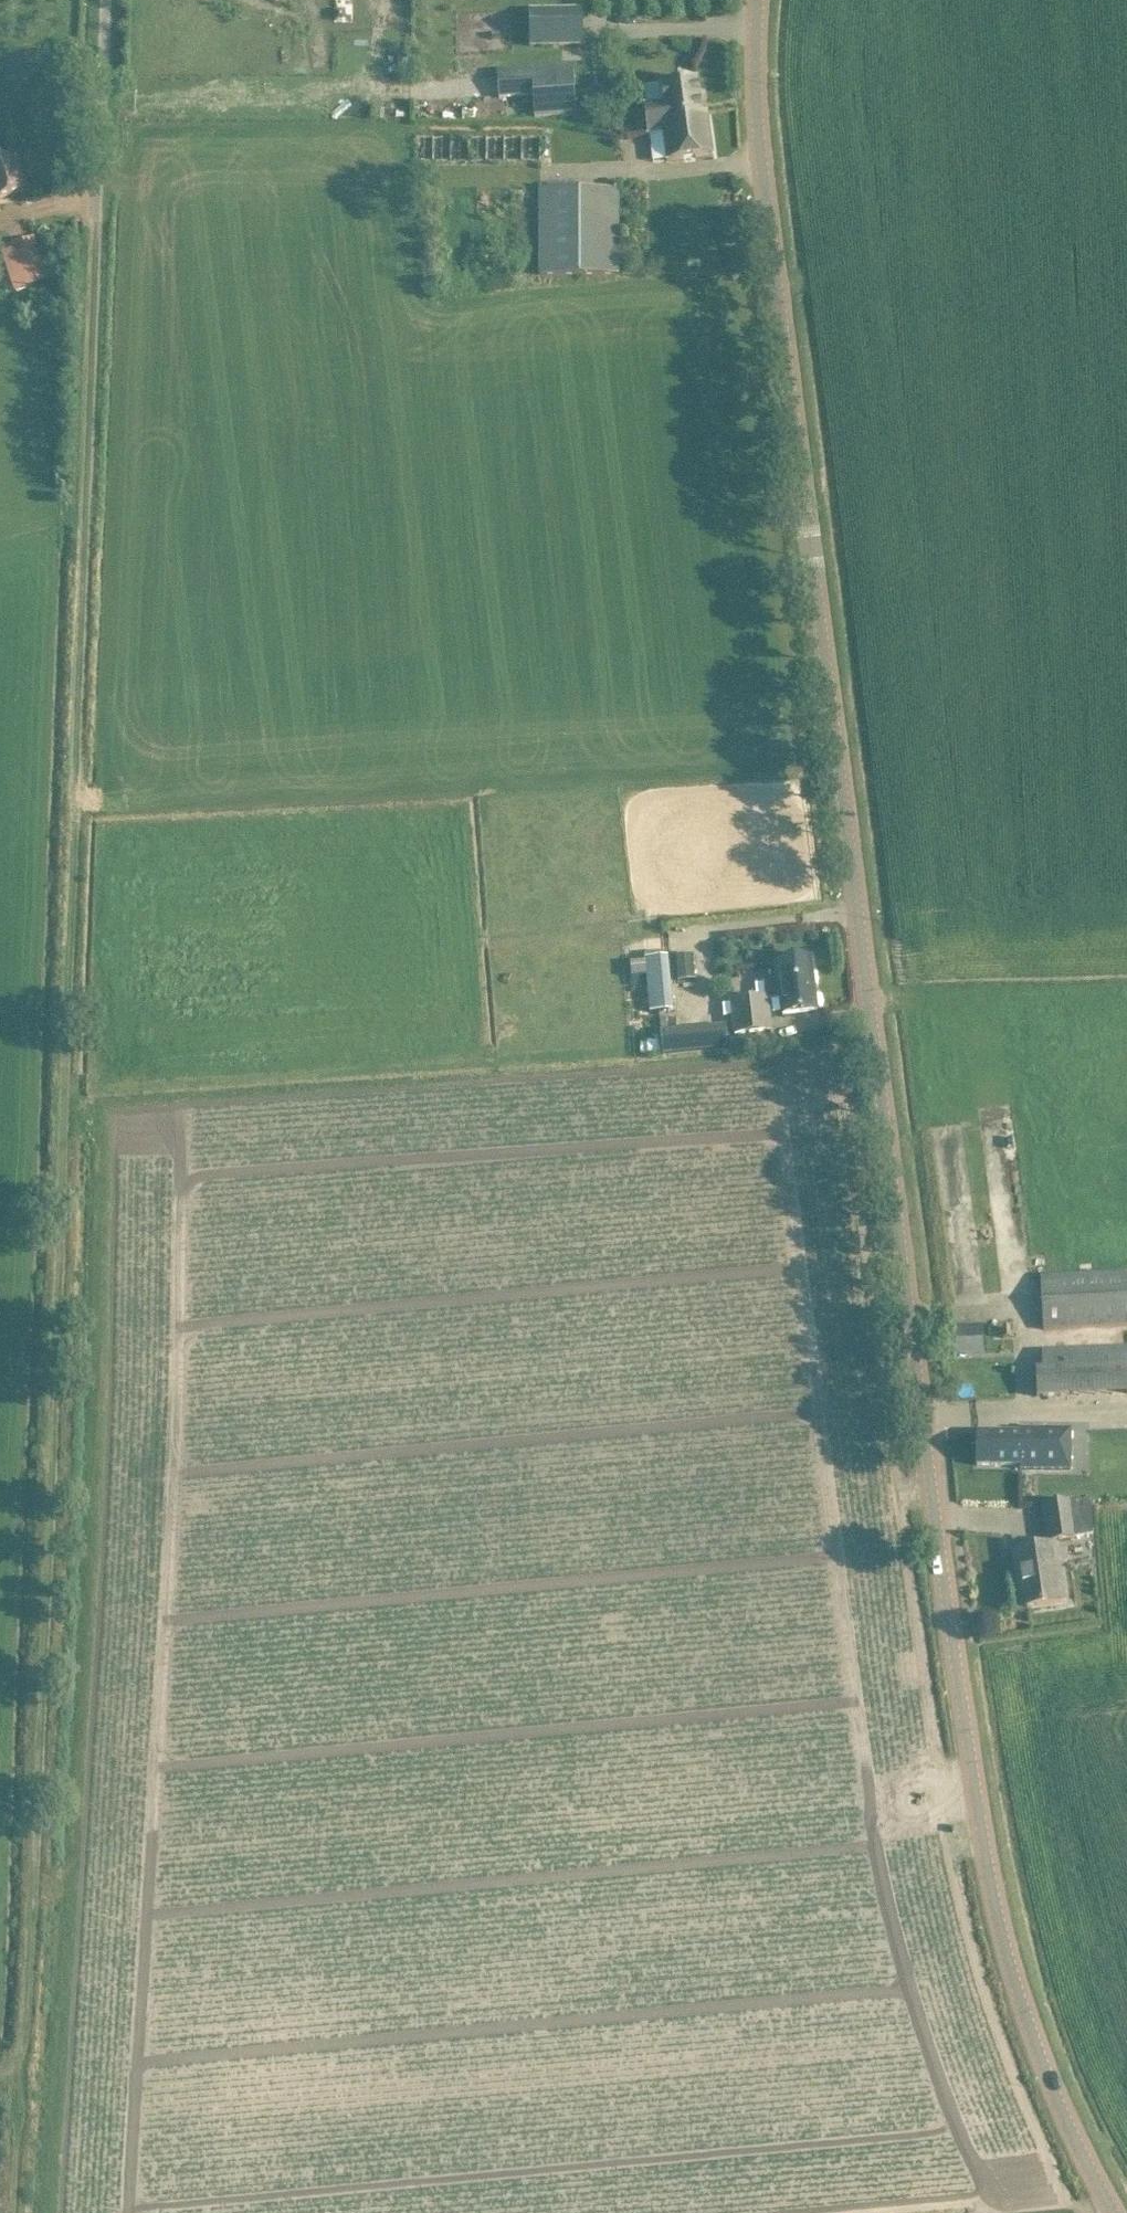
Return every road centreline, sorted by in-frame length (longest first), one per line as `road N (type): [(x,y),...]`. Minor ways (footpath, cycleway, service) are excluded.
road 1 (tertiary): [(1107,2212),(1020,2011),(976,1828),(791,474),(746,51),(752,0)]
road 2 (track): [(18,2057),(37,1818),(97,220)]
road 3 (unclassified): [(97,220),(105,0)]
road 4 (track): [(18,2057),(5,2212)]

